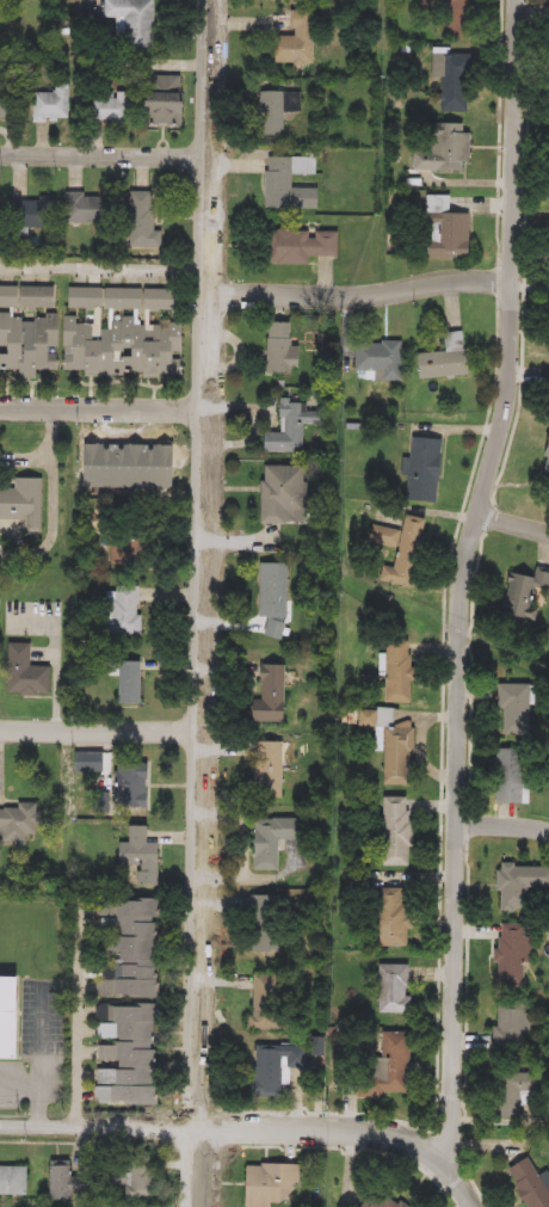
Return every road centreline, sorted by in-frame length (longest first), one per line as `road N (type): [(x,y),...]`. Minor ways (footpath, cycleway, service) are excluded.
road 1 (tertiary): [(196,1206),(214,0)]
road 2 (residential): [(443,1164),(455,1134),(463,589),(510,398),(521,0)]
road 3 (residential): [(0,1127),(387,1135),(431,1152),(474,1206)]
road 4 (residential): [(211,296),(331,298),(513,283)]
road 5 (residential): [(212,155),(0,155)]
road 6 (residential): [(0,408),(209,412)]
road 7 (residential): [(0,734),(204,738)]

